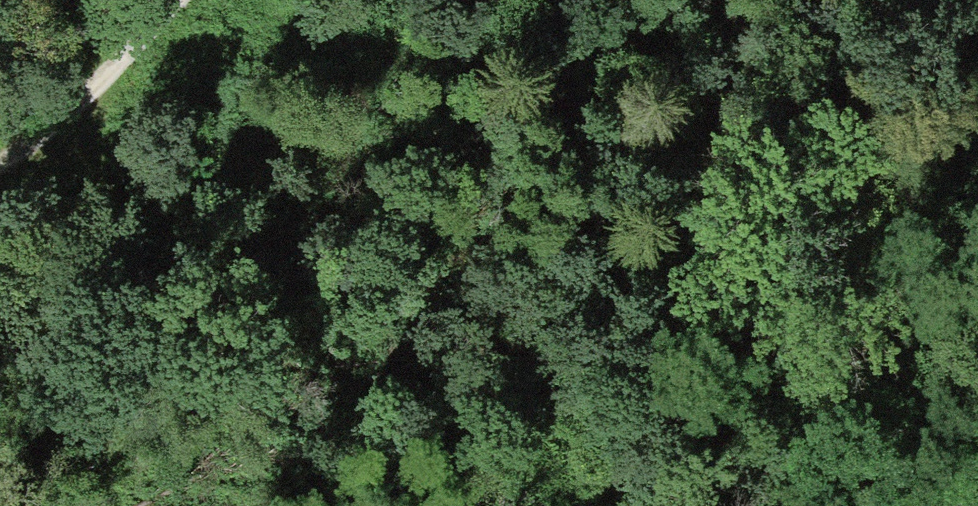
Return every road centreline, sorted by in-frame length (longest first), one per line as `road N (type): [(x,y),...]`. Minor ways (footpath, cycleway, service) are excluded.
road 1 (track): [(34,147),(903,505)]
road 2 (track): [(502,339),(680,302),(849,174),(935,0)]
road 3 (track): [(188,0),(104,94),(0,169)]

